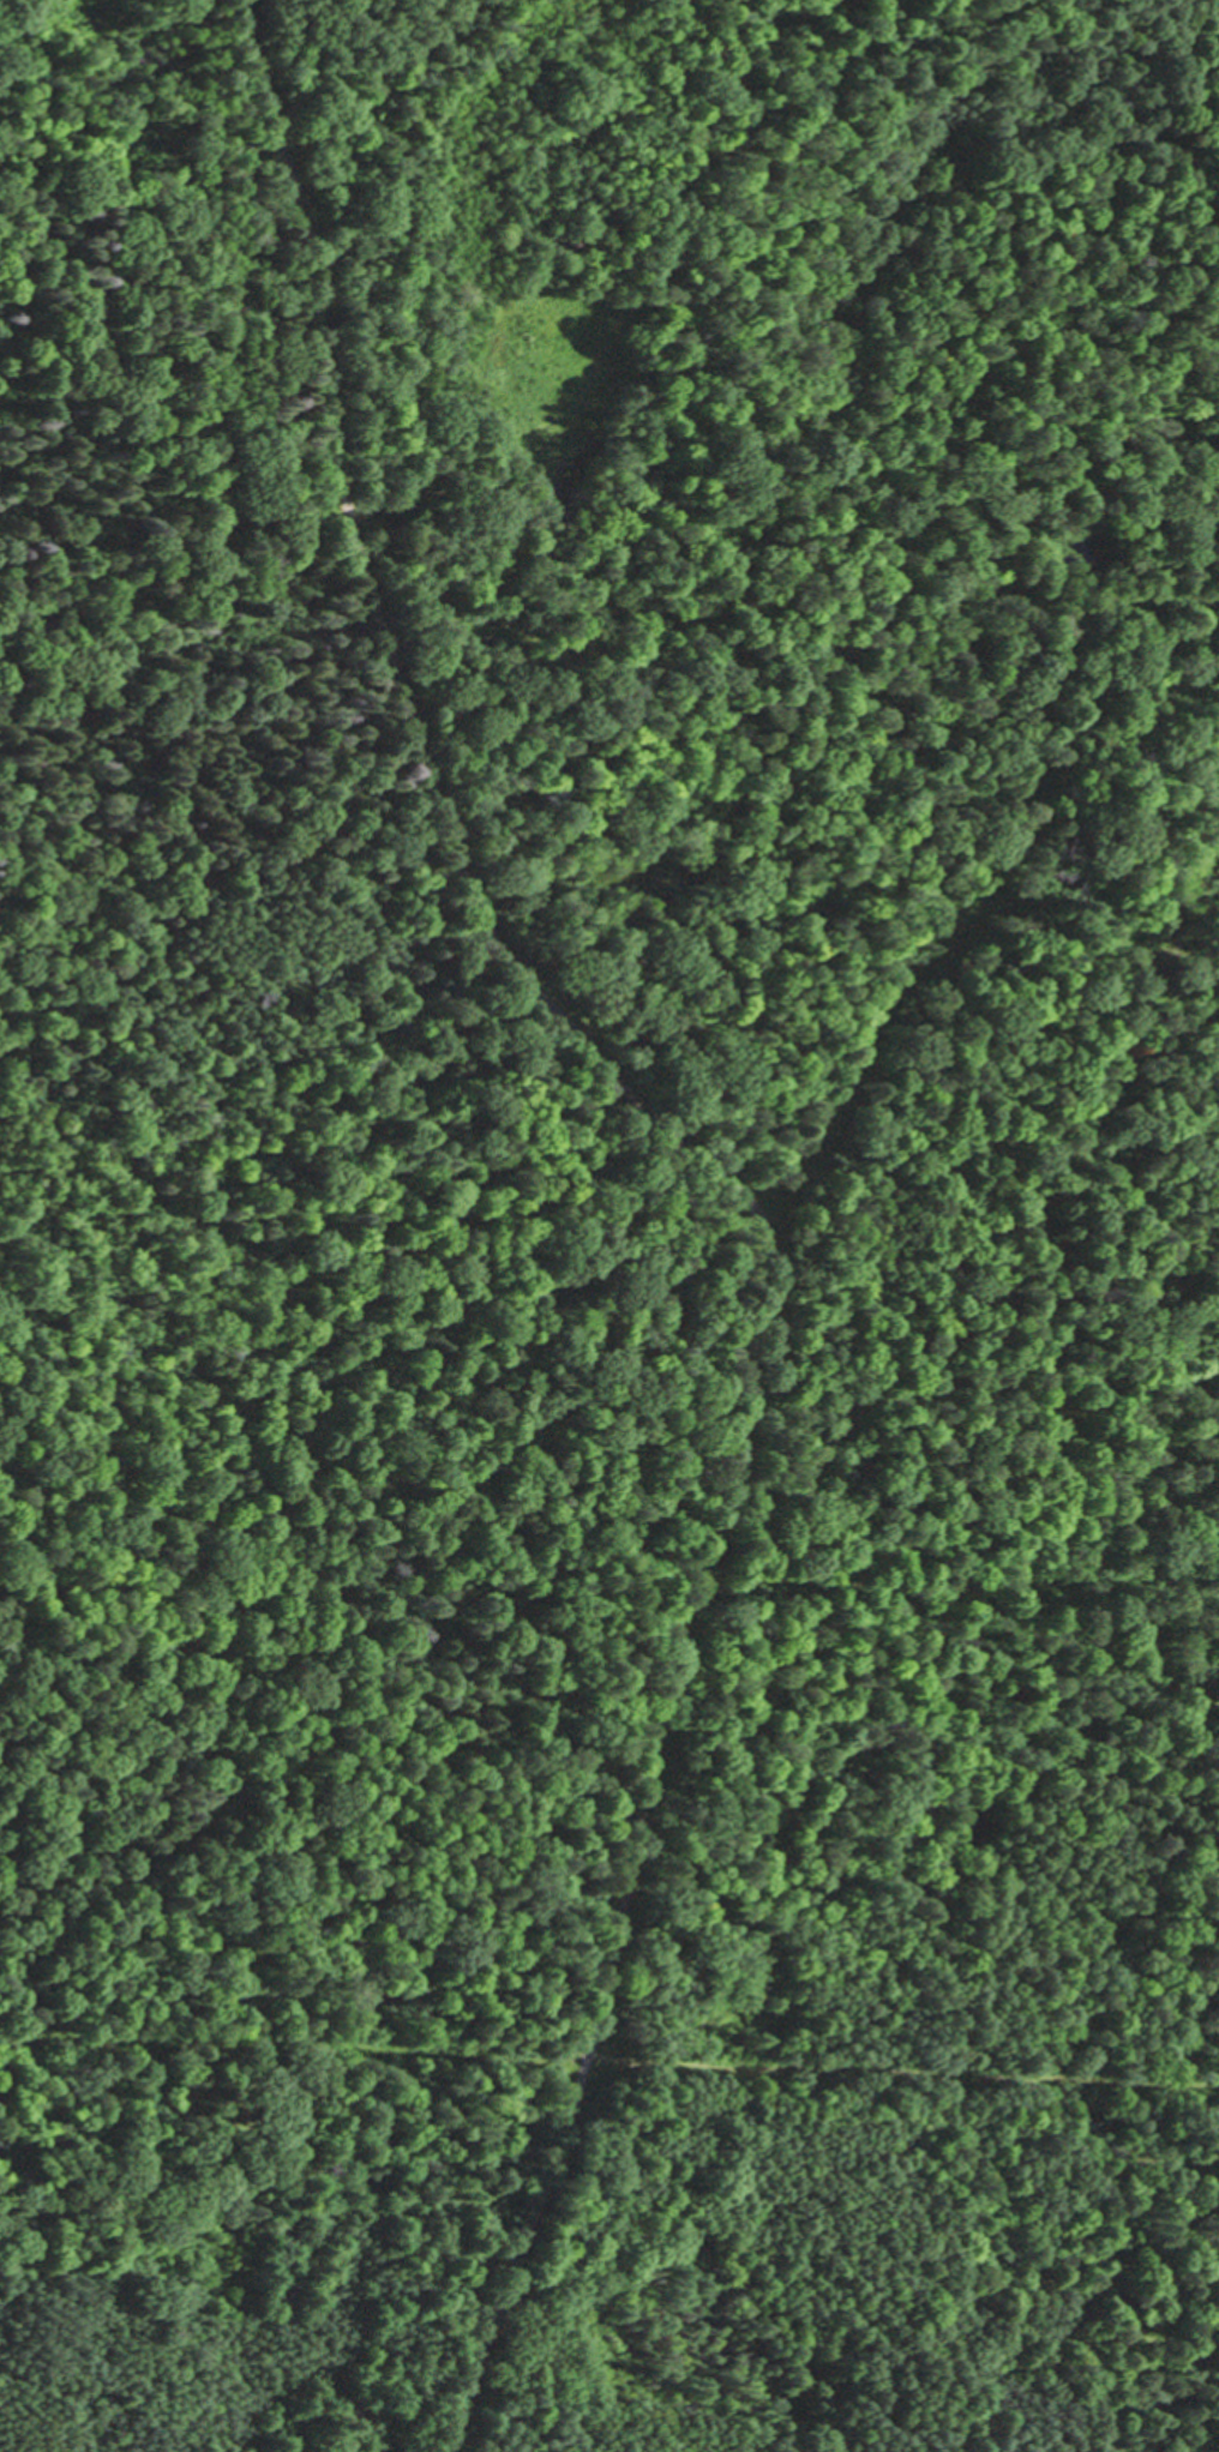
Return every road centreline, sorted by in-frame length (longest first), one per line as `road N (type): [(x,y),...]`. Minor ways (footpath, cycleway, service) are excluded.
road 1 (residential): [(780,1238),(762,1207),(608,1065),(486,921),(398,681),(344,488),(313,271),(241,0)]
road 2 (track): [(449,2451),(586,2051),(771,1353),(780,1238)]
road 3 (track): [(1218,2084),(669,2067),(586,2051),(539,2061),(0,2035)]

